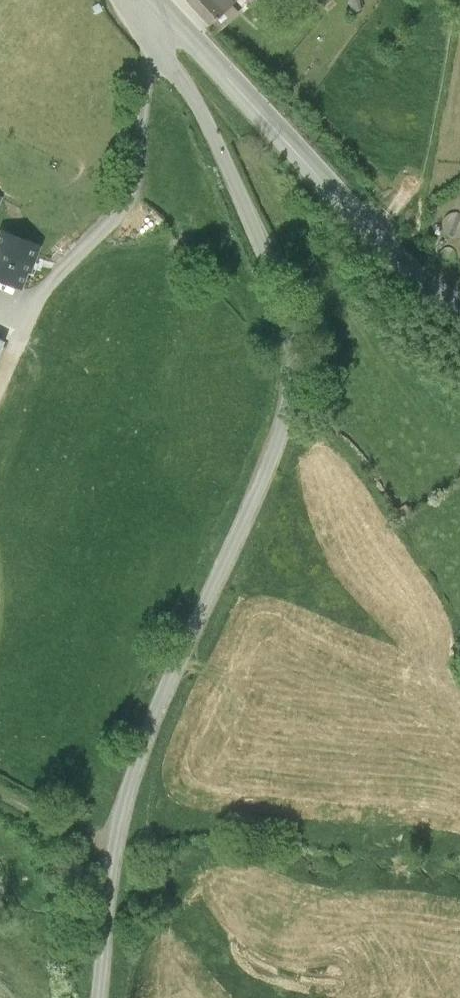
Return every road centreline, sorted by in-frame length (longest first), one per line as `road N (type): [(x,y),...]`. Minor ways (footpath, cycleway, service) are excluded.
road 1 (unclassified): [(102,997),(131,812),(280,462),(293,392),(291,347),(259,257),(192,114),(157,65),(146,14)]
road 2 (tertiary): [(146,14),(400,278),(459,325)]
road 3 (track): [(0,833),(111,906)]

